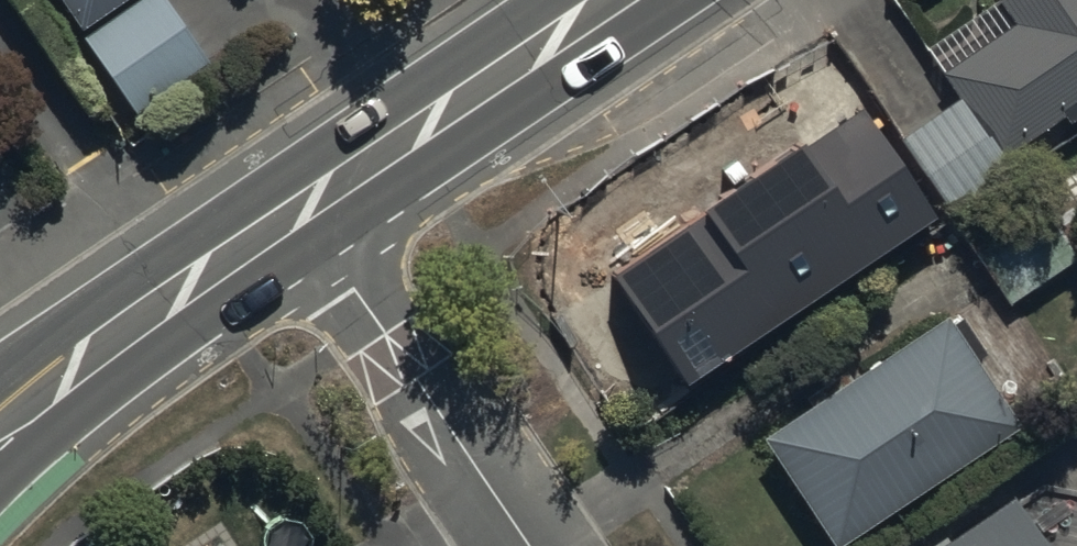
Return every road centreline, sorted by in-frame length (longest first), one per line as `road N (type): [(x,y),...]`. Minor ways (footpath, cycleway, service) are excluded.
road 1 (residential): [(299,211),(526,545)]
road 2 (secondary): [(614,0),(299,211)]
road 3 (secondary): [(299,211),(0,423)]

